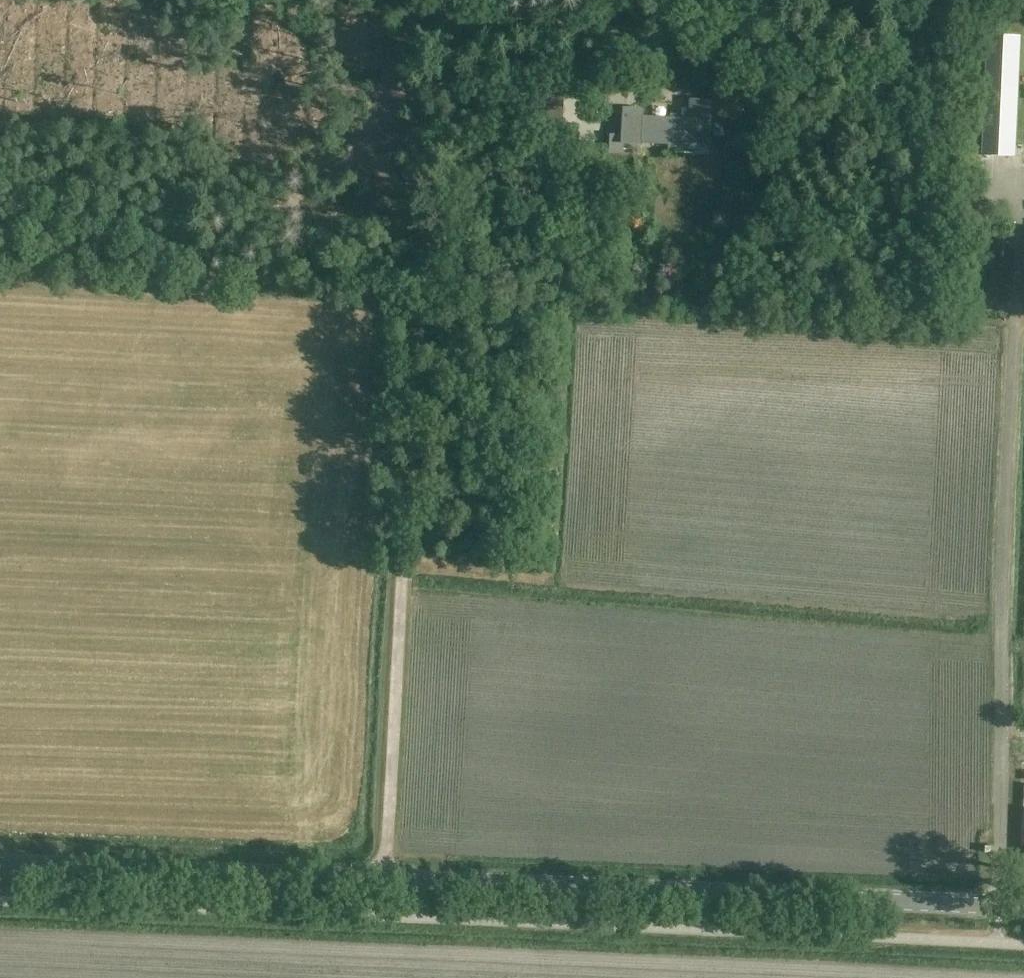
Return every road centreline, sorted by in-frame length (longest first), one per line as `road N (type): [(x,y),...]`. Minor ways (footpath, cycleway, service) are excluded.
road 1 (tertiary): [(997,905),(0,864)]

